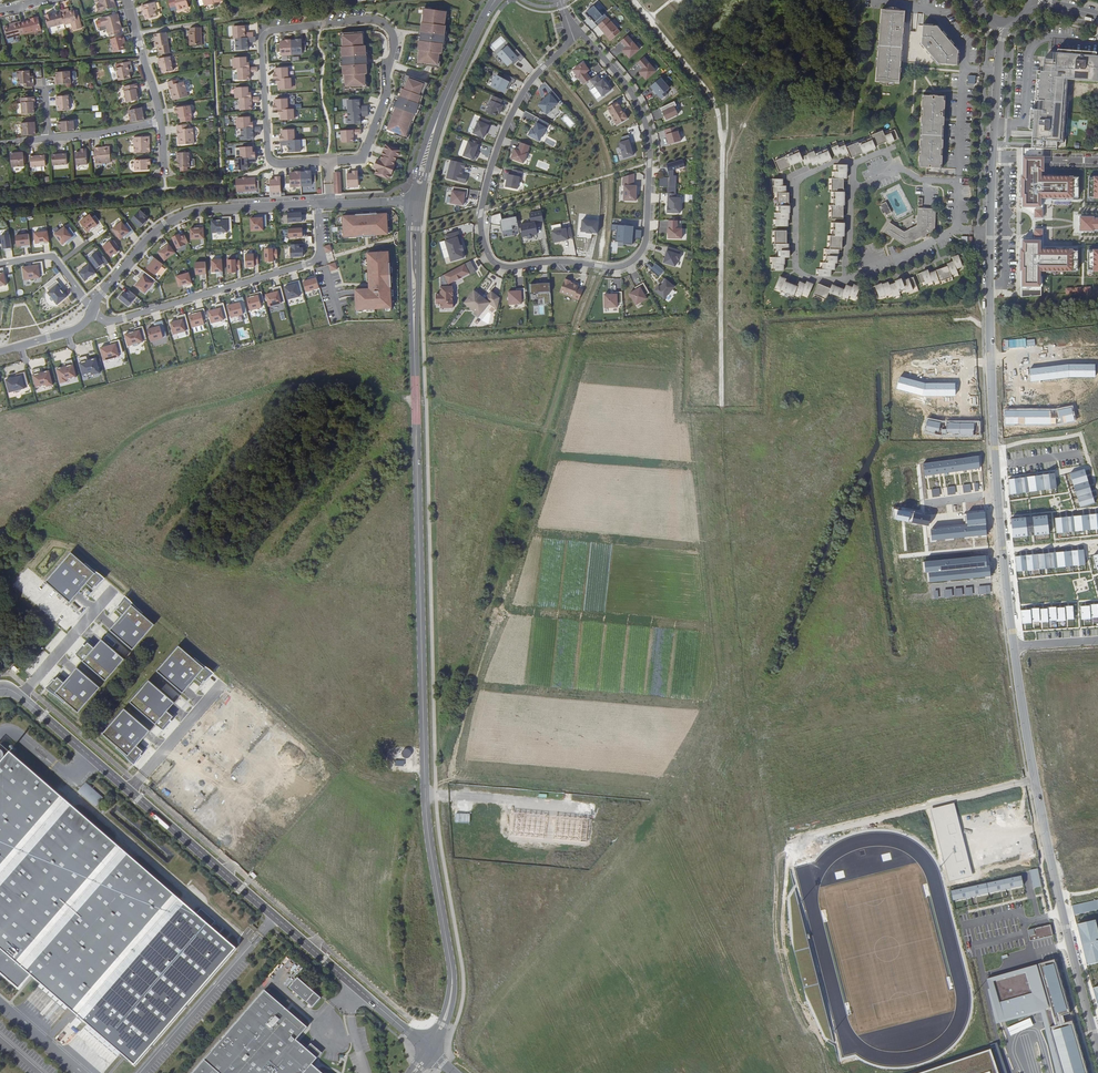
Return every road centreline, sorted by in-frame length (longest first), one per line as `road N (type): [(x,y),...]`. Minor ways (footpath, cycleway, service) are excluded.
road 1 (secondary): [(416,201),(425,786),(452,977),(430,1051)]
road 2 (tertiary): [(1014,647),(991,362),(1000,21)]
road 3 (unclassified): [(430,1051),(11,688),(0,688)]
road 4 (residential): [(326,161),(271,161),(261,43),(274,30),(370,19),(393,34),(393,48),(386,95),(354,160)]
road 5 (tertiary): [(1097,1047),(1028,739)]
road 6 (residential): [(317,204),(321,260),(110,323),(90,314)]
road 7 (residential): [(317,204),(196,211),(173,220),(91,309)]
road 8 (secondary): [(495,0),(434,128),(416,201)]
road 9 (track): [(72,778),(189,889)]
road 10 (residential): [(128,0),(161,122)]

